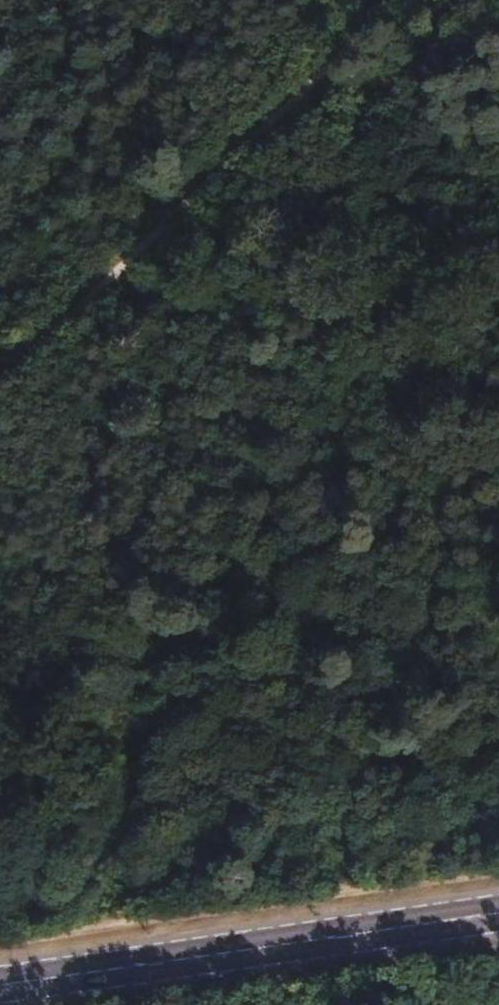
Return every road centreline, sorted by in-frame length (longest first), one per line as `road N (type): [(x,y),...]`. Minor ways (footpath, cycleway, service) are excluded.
road 1 (track): [(399,0),(0,384)]
road 2 (primary): [(0,982),(498,913)]

